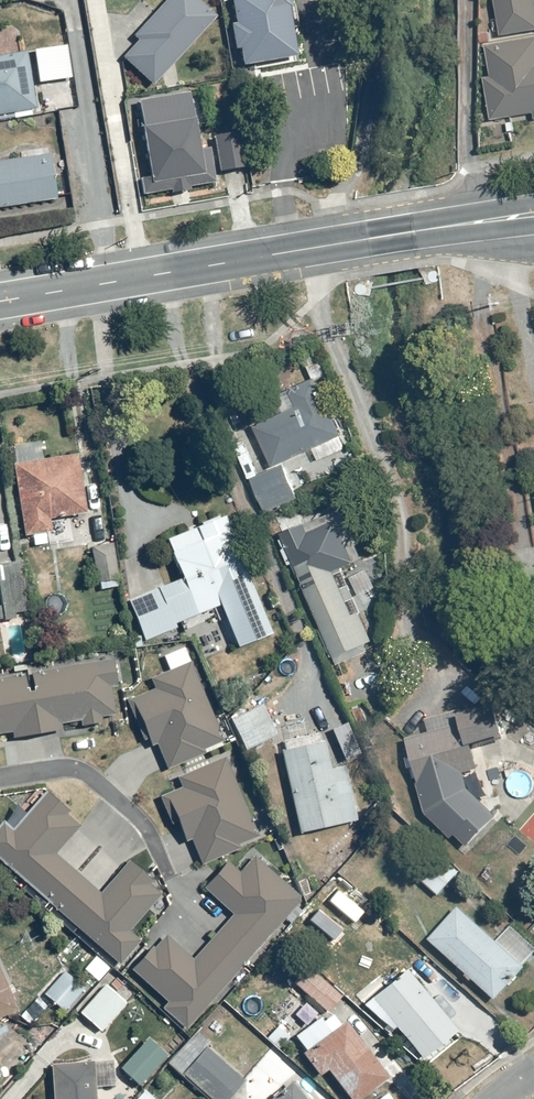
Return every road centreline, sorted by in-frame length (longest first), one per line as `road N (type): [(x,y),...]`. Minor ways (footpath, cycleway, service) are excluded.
road 1 (secondary): [(0,302),(533,213)]

